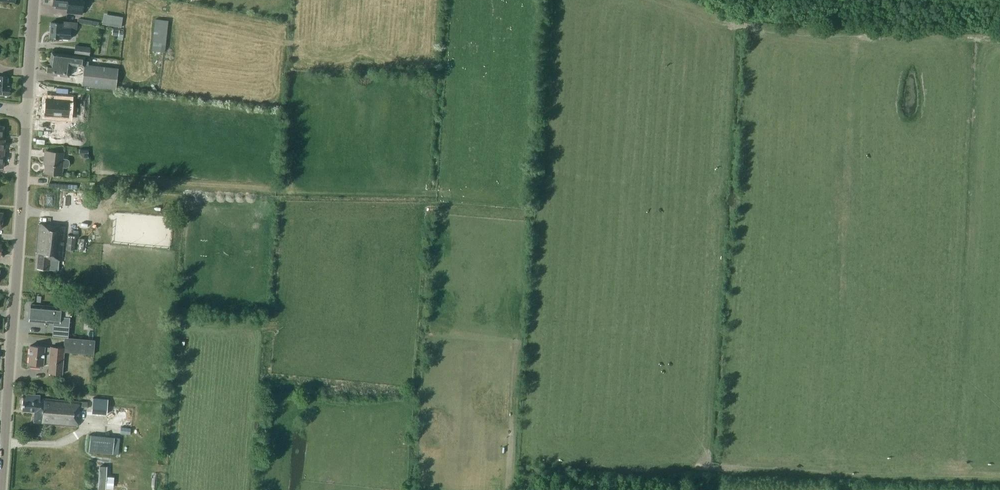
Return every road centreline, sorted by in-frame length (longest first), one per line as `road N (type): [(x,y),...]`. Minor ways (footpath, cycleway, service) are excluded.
road 1 (unclassified): [(0,484),(26,114)]

